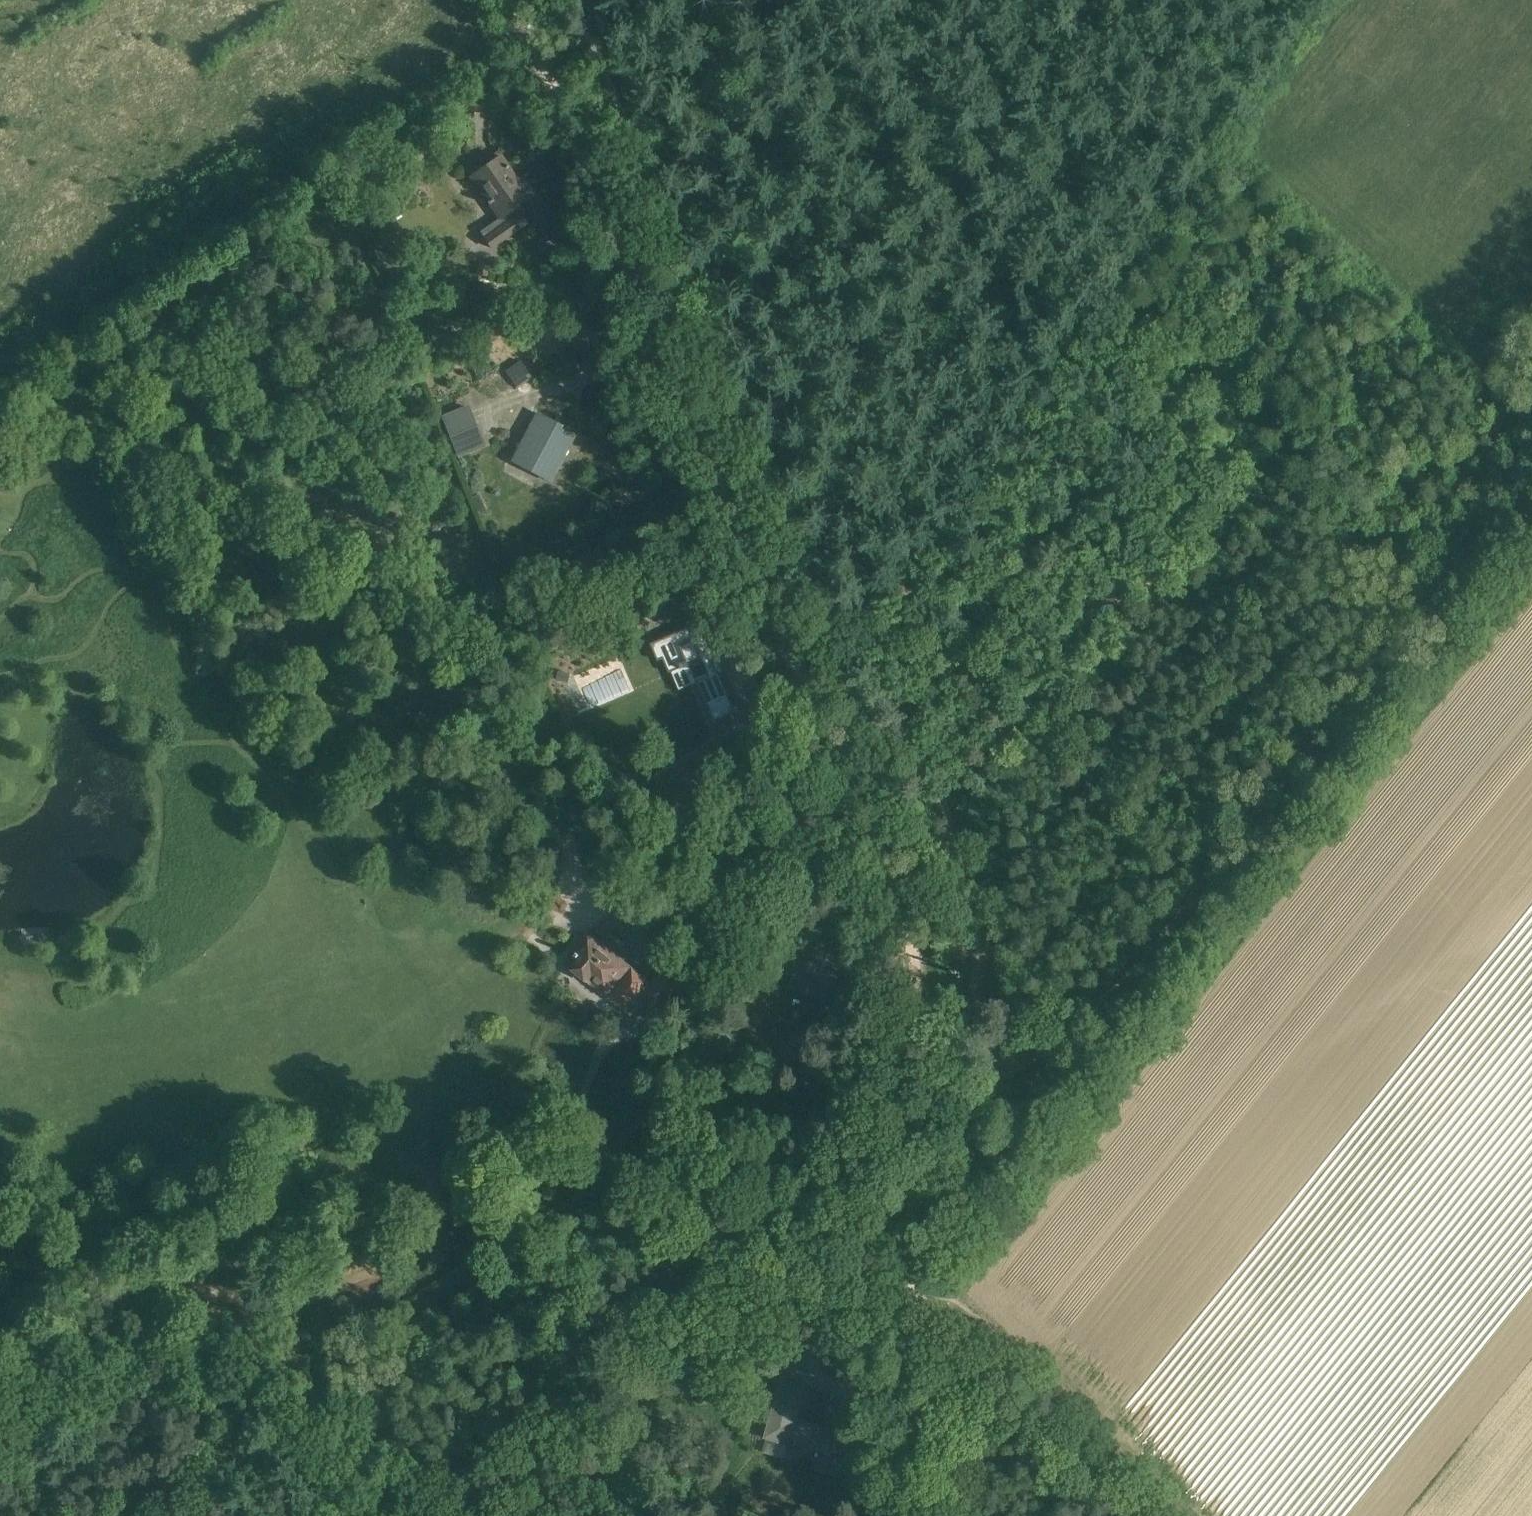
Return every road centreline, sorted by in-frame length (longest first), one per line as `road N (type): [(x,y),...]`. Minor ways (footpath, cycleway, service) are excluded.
road 1 (track): [(913,1182),(919,998),(890,876),(526,35)]
road 2 (track): [(0,390),(526,35)]
road 3 (track): [(1163,1515),(985,1324),(912,1276)]
road 4 (track): [(911,1515),(912,1302)]

